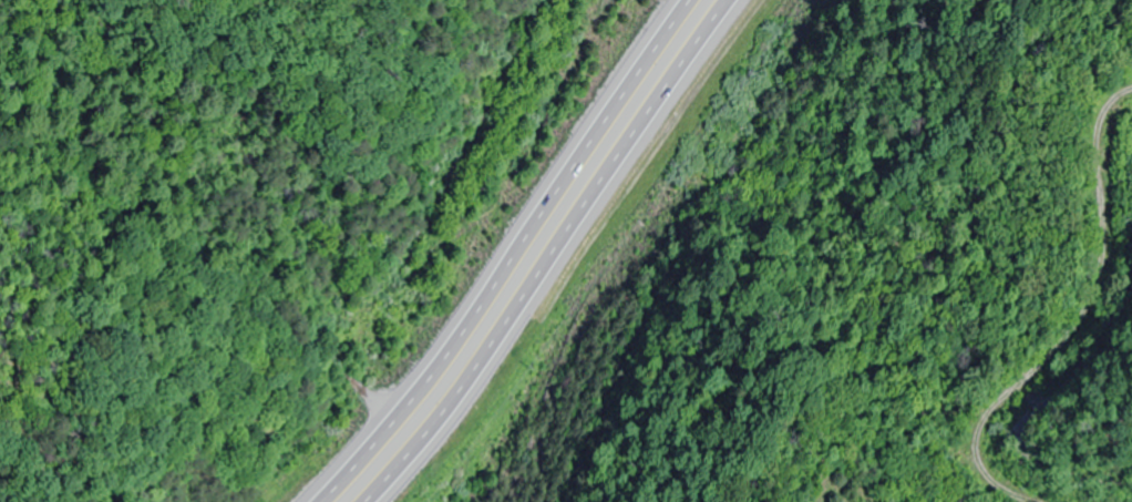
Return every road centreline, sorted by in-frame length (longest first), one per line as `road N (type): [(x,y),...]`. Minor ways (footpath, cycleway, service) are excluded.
road 1 (trunk): [(698,0),(461,342),(329,501)]
road 2 (trunk): [(372,501),(487,357),(731,0)]

